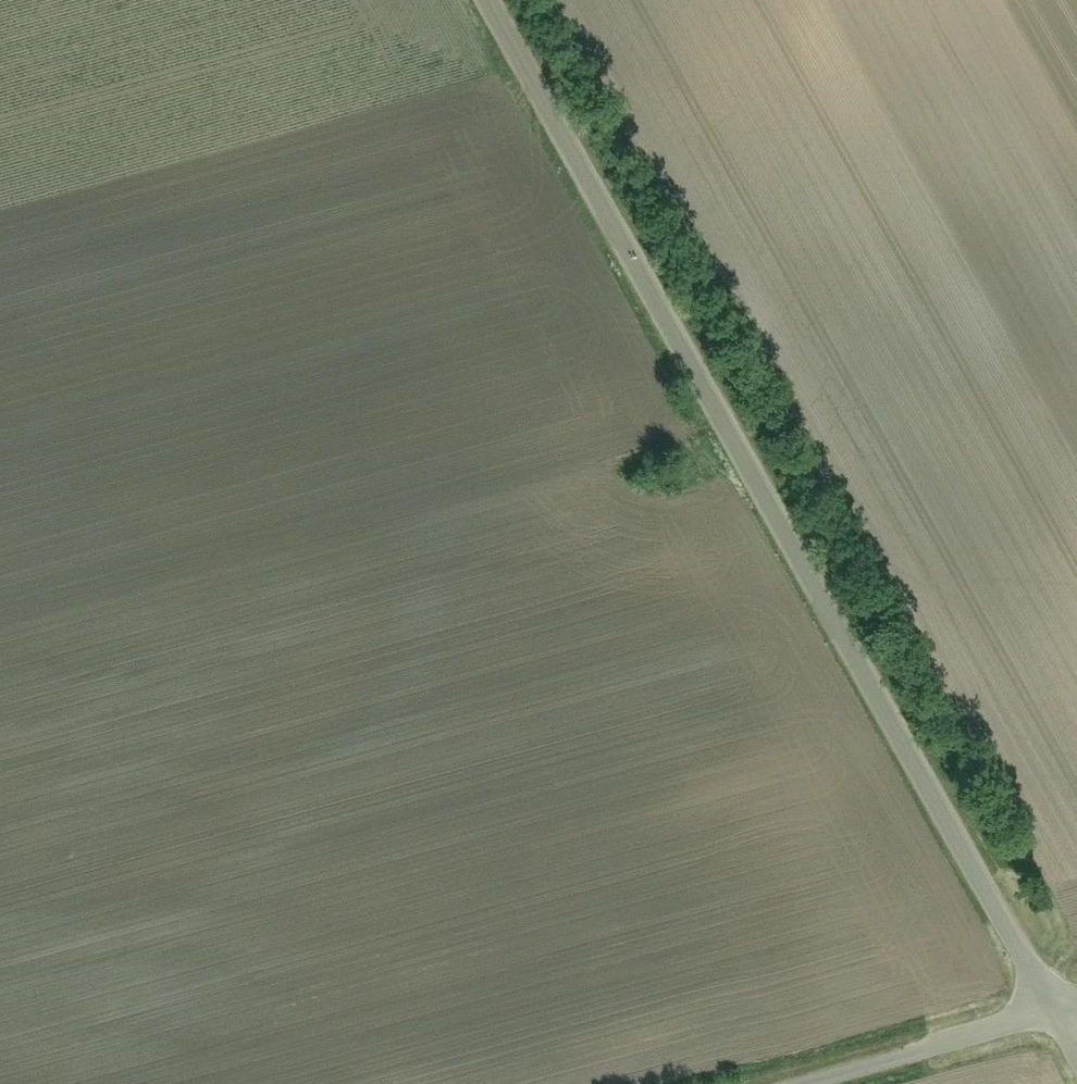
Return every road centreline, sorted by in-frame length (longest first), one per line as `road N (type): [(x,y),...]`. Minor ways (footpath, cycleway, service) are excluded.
road 1 (tertiary): [(1056,1017),(487,0)]
road 2 (unclassified): [(809,1083),(1056,1017)]

